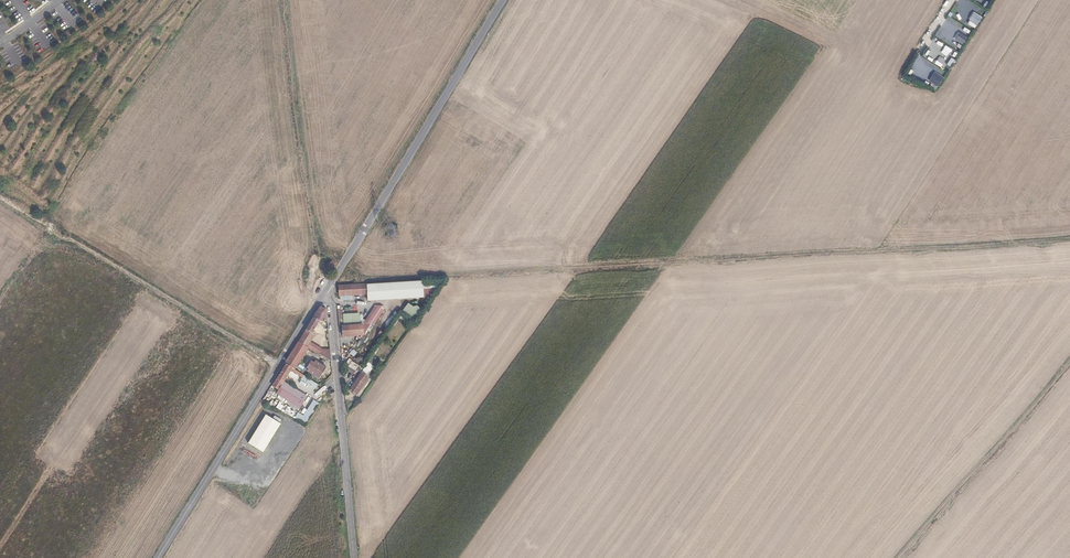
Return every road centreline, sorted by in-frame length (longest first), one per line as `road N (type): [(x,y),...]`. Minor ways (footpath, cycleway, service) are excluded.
road 1 (track): [(1069,239),(365,280),(336,276)]
road 2 (tertiary): [(326,289),(503,0)]
road 3 (track): [(0,197),(278,365)]
road 4 (tertiary): [(158,557),(326,289)]
road 5 (track): [(321,297),(283,0)]
road 6 (residential): [(355,557),(326,289)]

